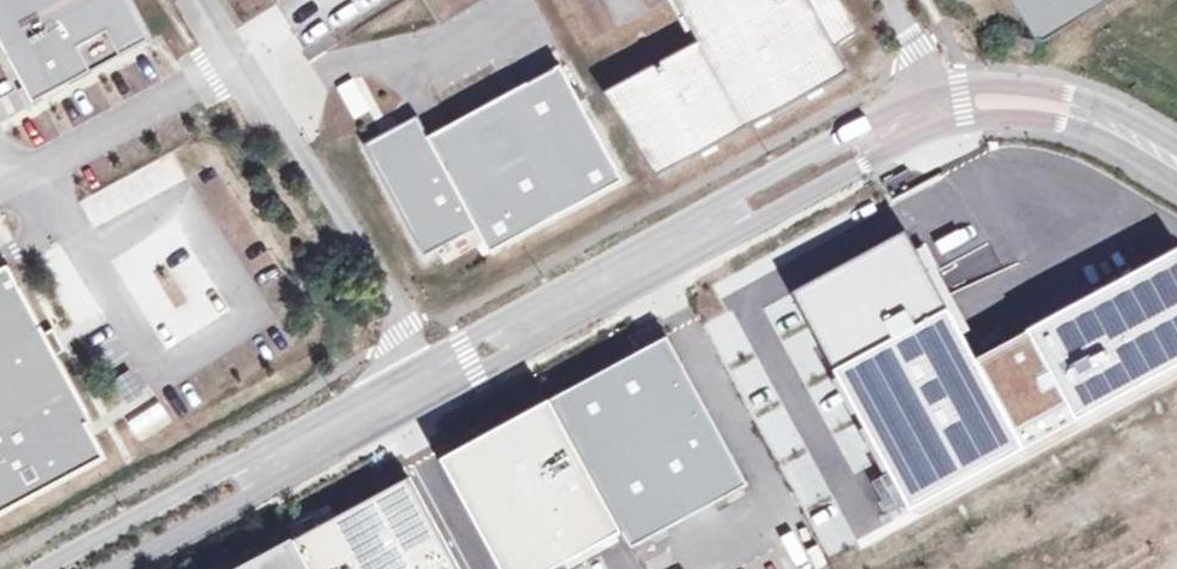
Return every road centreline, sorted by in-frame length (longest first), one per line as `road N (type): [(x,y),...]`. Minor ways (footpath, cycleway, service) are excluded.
road 1 (tertiary): [(118,568),(906,143)]
road 2 (tertiary): [(929,92),(411,366)]
road 3 (tertiary): [(411,366),(31,568)]
road 4 (unclassified): [(191,0),(411,366)]
road 5 (tertiary): [(906,143),(981,122),(1144,141)]
road 6 (tertiary): [(1144,141),(1072,96),(1019,84),(929,92)]

